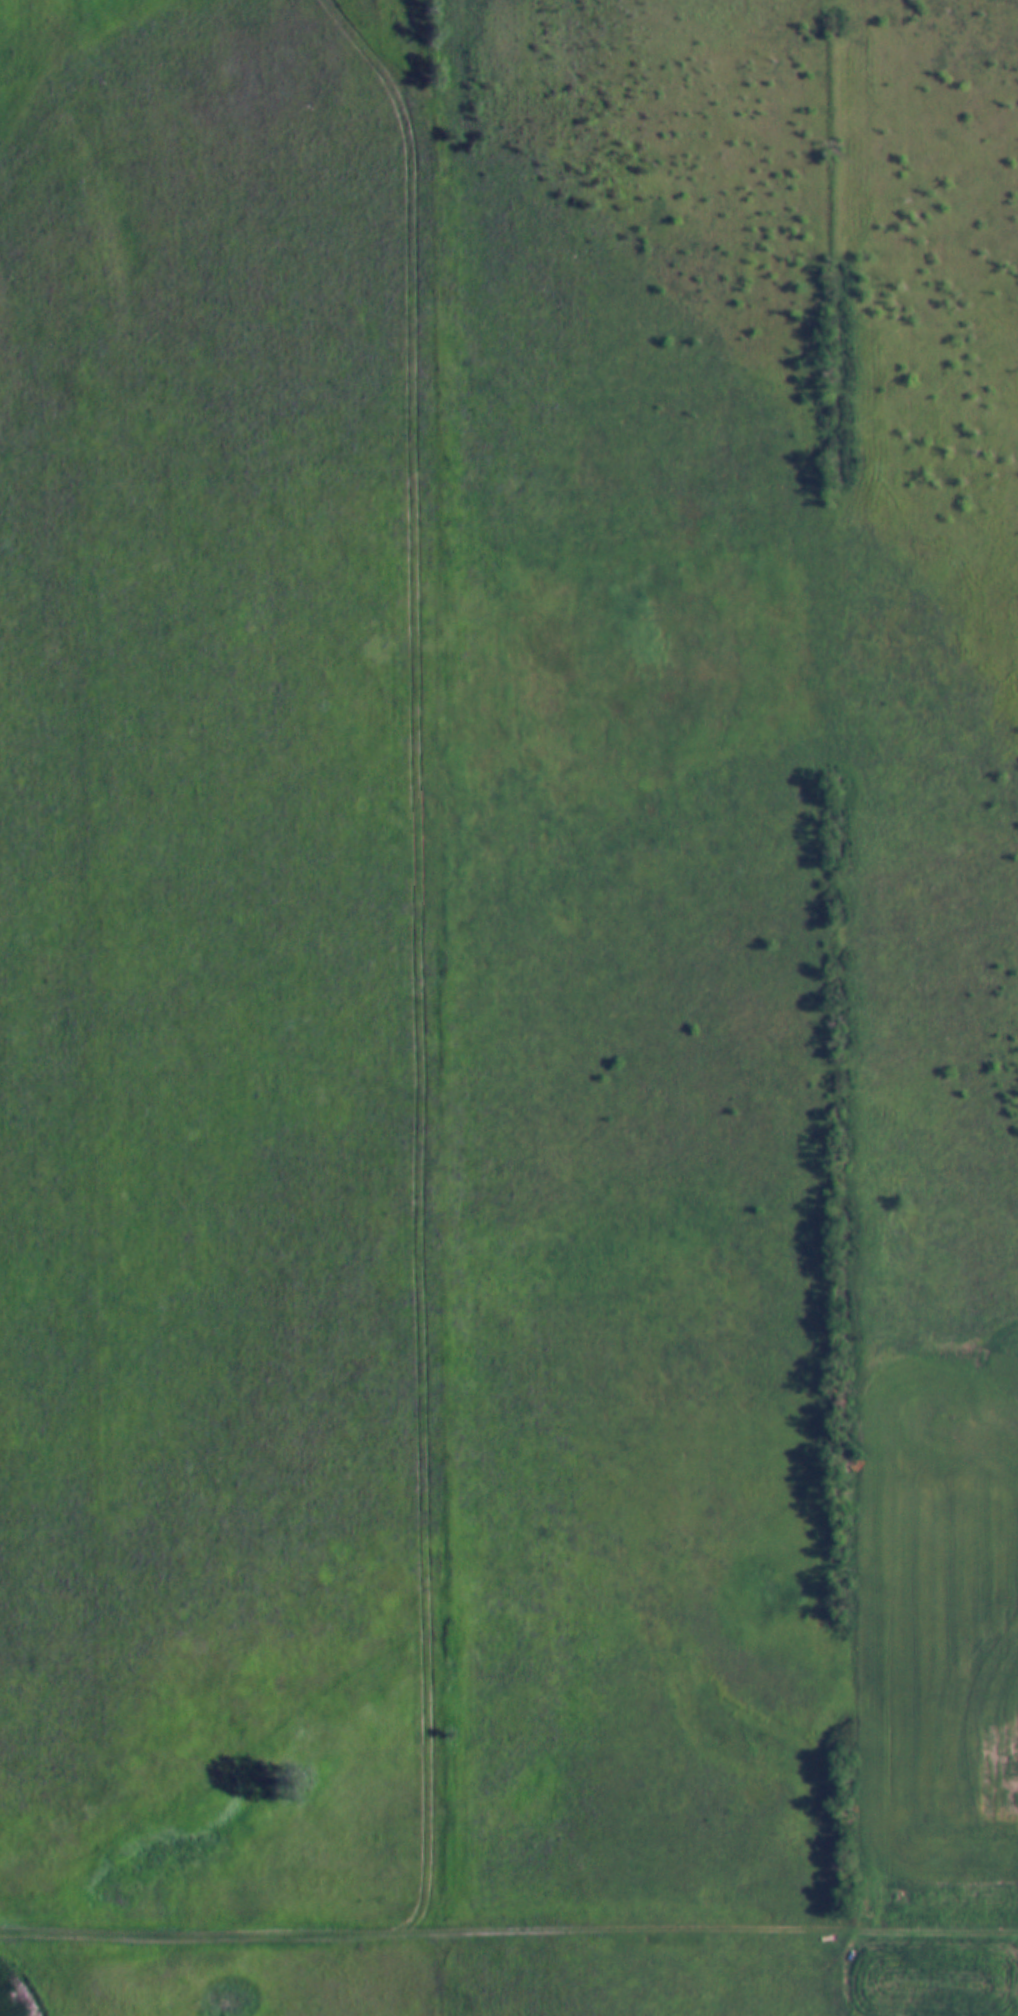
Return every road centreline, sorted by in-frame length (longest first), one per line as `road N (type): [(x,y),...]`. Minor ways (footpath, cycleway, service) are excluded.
road 1 (track): [(1017,1933),(0,1938)]

